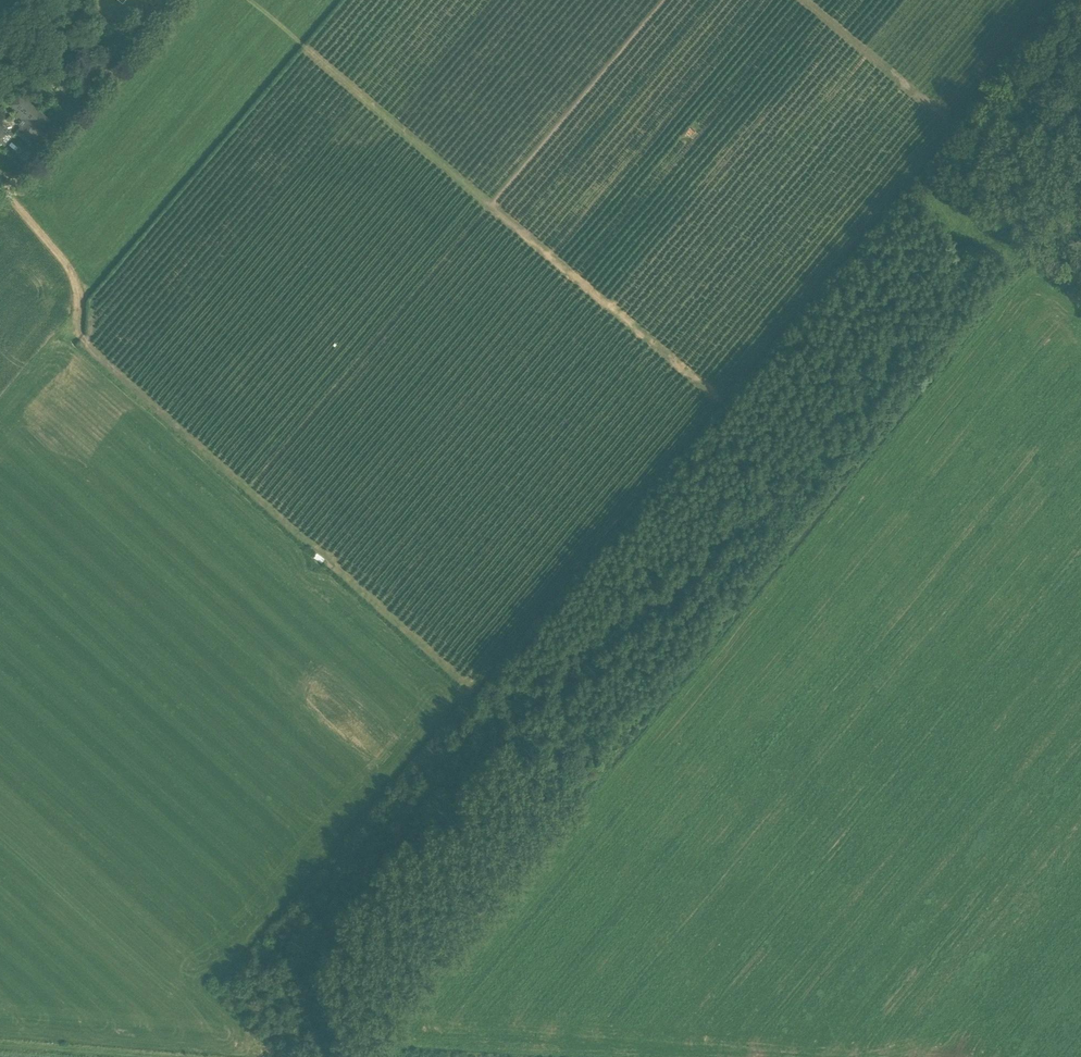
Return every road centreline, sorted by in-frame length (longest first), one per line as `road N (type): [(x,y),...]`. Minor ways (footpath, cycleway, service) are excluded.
road 1 (track): [(1080,109),(1026,152),(959,232),(855,400),(773,495),(470,754),(295,927),(287,964),(325,1056)]

